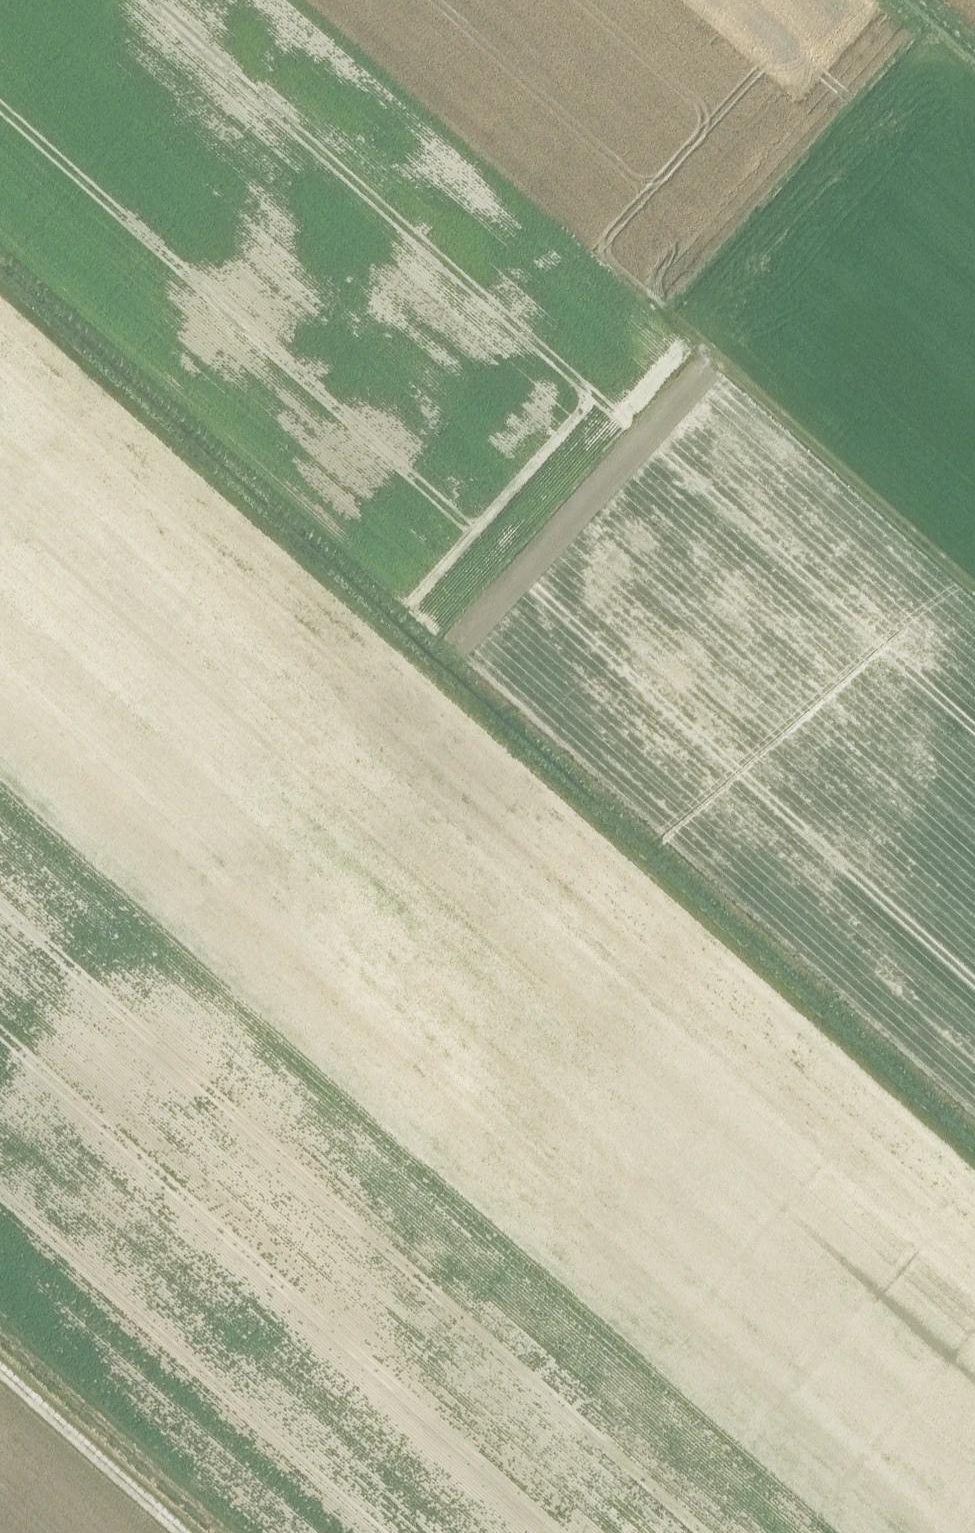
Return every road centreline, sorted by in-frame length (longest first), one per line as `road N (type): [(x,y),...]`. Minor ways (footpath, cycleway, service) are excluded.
road 1 (track): [(0,1375),(176,1532)]

